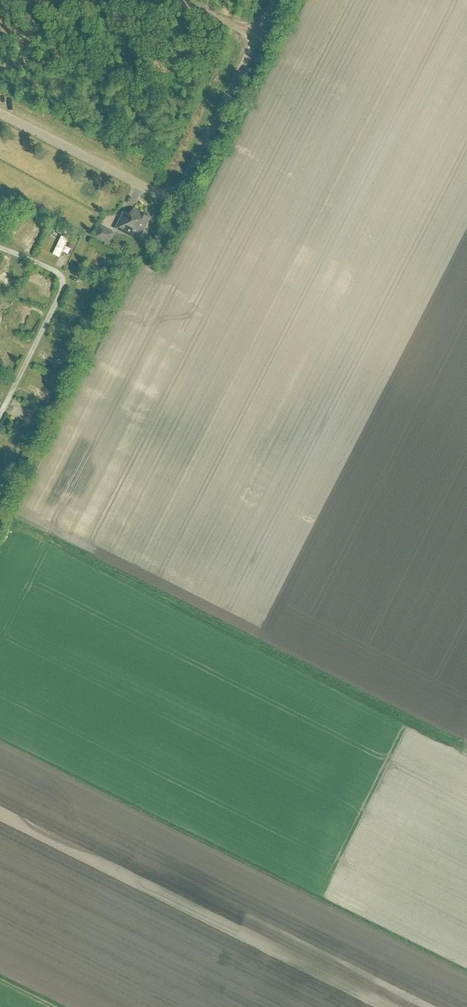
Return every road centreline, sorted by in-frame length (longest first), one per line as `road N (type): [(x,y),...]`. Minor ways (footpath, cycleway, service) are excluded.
road 1 (unclassified): [(278,0),(185,181),(169,195),(151,193),(0,114)]

